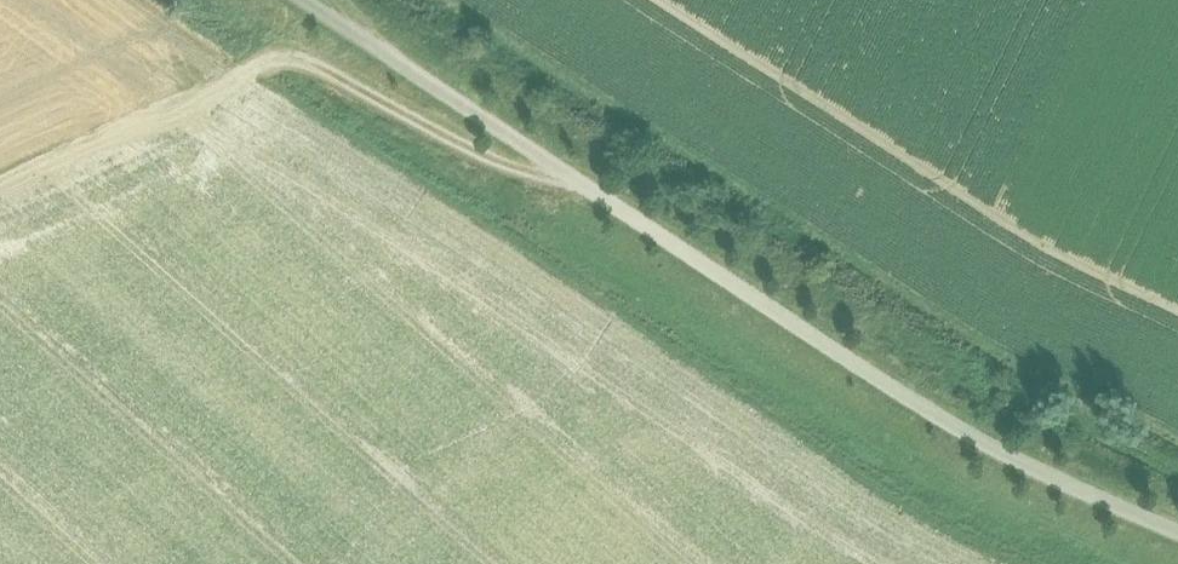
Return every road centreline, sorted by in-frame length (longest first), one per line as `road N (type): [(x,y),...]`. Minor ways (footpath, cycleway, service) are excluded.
road 1 (tertiary): [(1177,530),(1033,469),(918,405),(307,0)]

